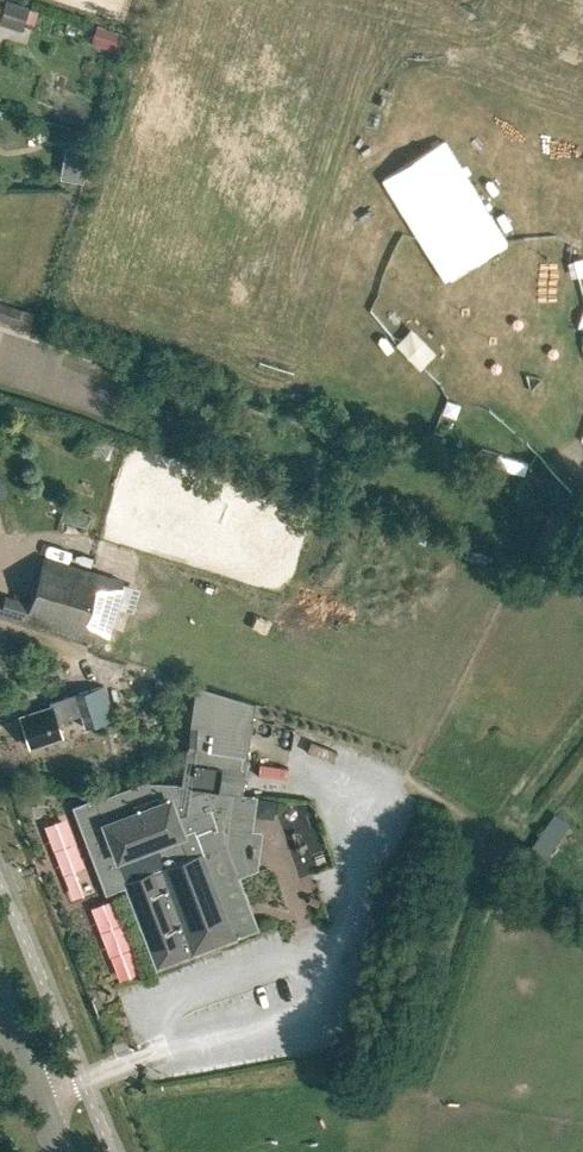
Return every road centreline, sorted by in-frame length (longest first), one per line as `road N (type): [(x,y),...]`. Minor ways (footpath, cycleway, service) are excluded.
road 1 (tertiary): [(58,1151),(0,997)]

